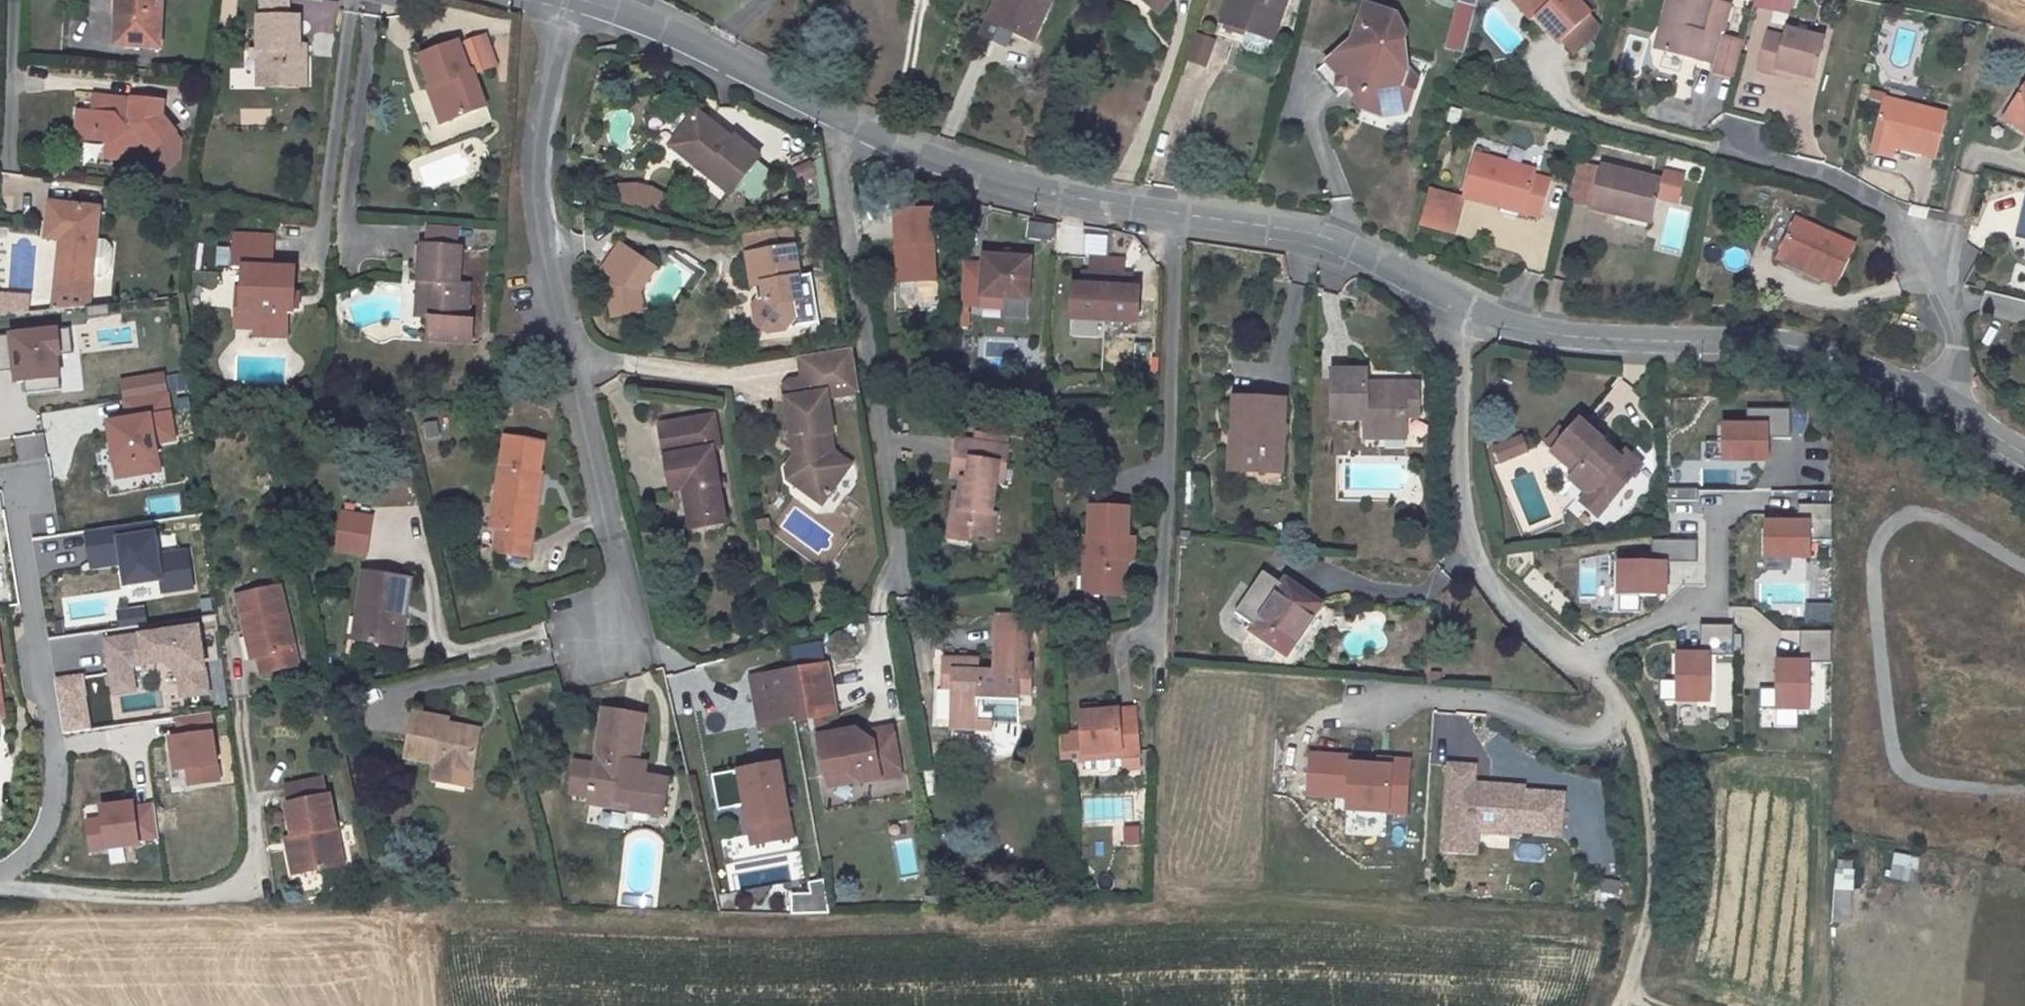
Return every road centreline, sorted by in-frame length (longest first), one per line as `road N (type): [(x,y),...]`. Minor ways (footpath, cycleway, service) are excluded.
road 1 (residential): [(578,0),(662,28),(882,139),(986,177),(1117,206),(1312,232),(1460,303),(1559,334),(1770,341),(1830,357),(1932,396),(2024,453)]
road 2 (residential): [(568,0),(535,190),(622,575),(601,639)]
road 3 (track): [(1618,709),(1632,722),(1652,862),(1646,916),(1615,1005)]

